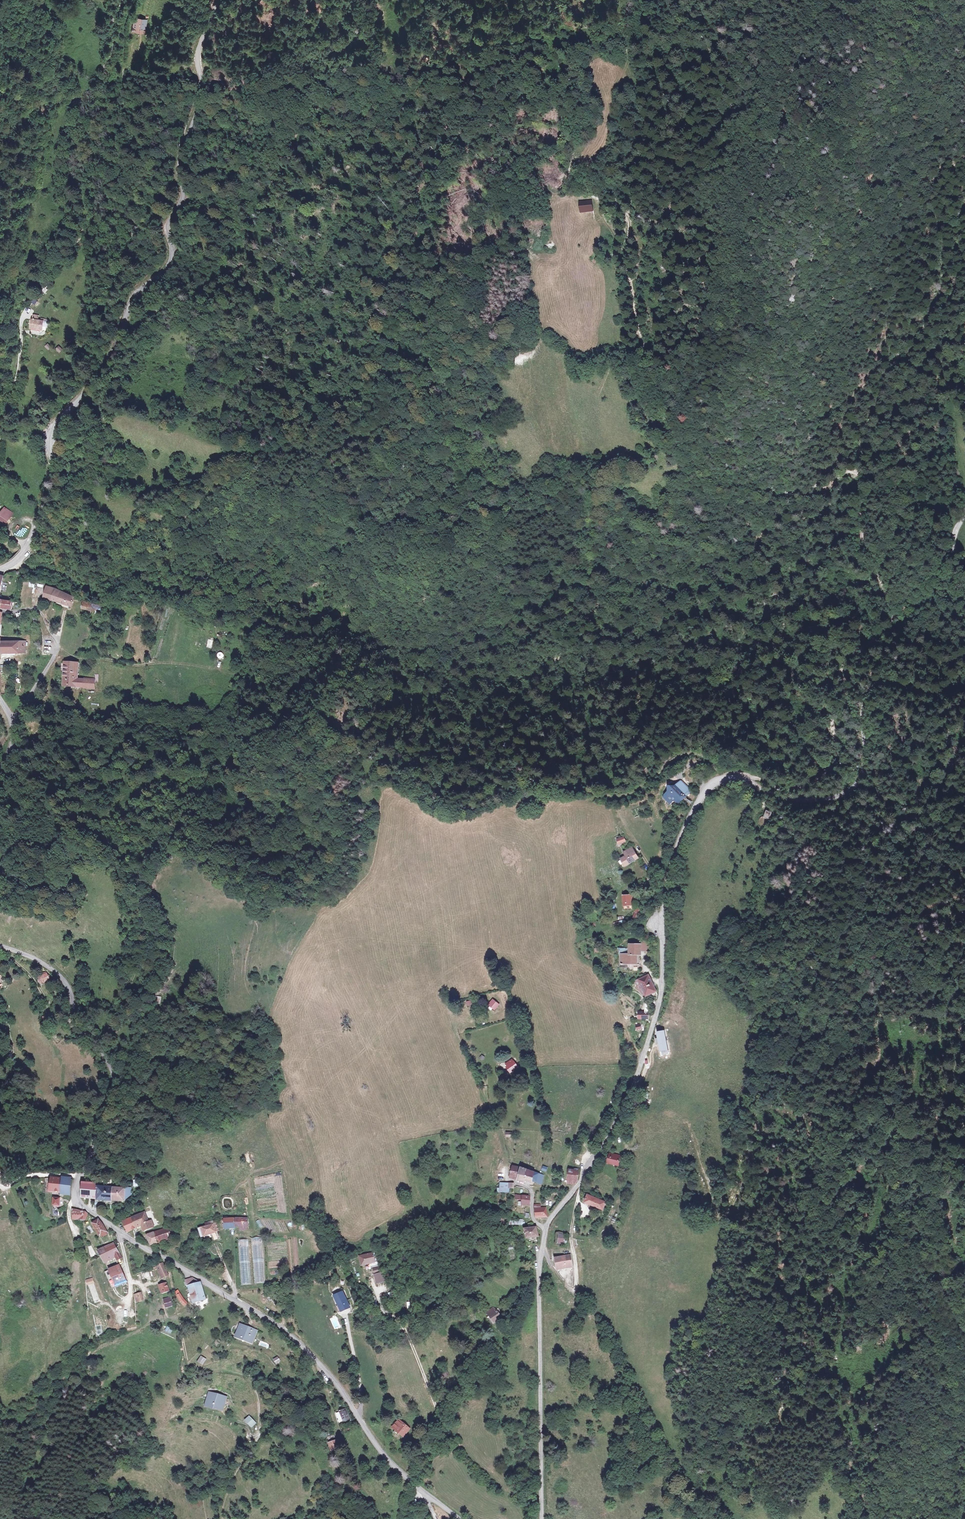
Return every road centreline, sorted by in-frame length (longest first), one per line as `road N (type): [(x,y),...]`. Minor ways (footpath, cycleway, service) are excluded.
road 1 (track): [(598,215),(630,265),(631,299),(674,434),(707,469),(739,486),(791,493),(853,470),(864,479),(859,539),(890,592),(895,617),(883,640),(843,661),(835,762),(822,780),(800,787),(740,778)]
road 2 (unclassified): [(543,1518),(539,1273),(545,1227),(621,1120),(642,1061),(660,1002),(662,925),(679,842),(712,783),(740,778)]
road 3 (unclassified): [(0,949),(57,977),(106,1059),(99,1130),(78,1171),(82,1204),(284,1330),(327,1371),(394,1466),(455,1518)]
road 4 (unclassified): [(27,547),(53,489),(57,429),(100,379),(140,292),(171,266),(176,250),(166,233),(208,87),(199,51),(219,0)]
road 5 (unclassified): [(964,682),(930,699),(892,682),(868,695),(863,768),(841,796),(795,799),(740,778)]
road 6 (track): [(576,1294),(609,1337),(673,1468),(713,1518)]
road 7 (track): [(526,1518),(502,1433),(511,1330)]
road 8 (track): [(630,265),(627,215),(592,160),(604,122)]
road 9 (track): [(642,1061),(625,1028),(612,1025),(532,1037)]

